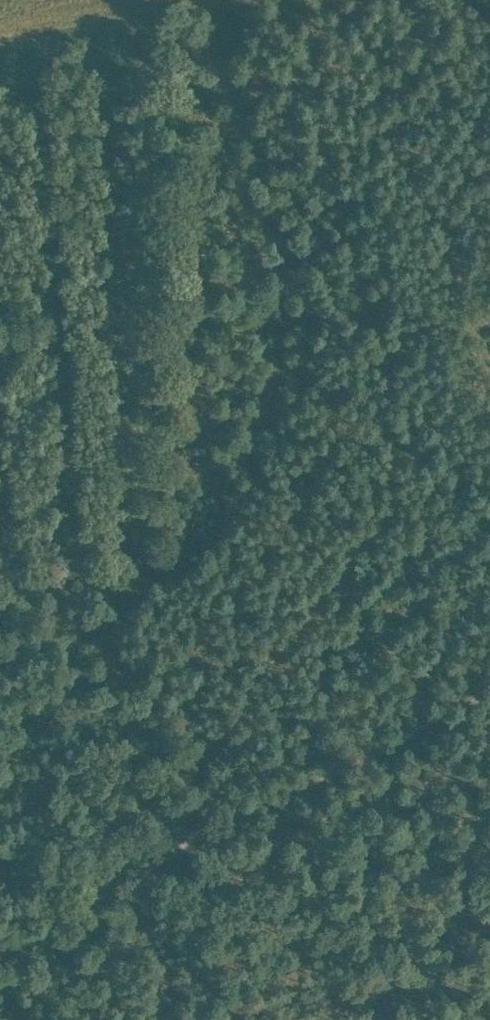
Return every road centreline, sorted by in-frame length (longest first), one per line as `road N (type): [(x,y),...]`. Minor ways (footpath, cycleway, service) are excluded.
road 1 (track): [(0,940),(48,930),(489,678)]
road 2 (track): [(175,6),(0,38)]

